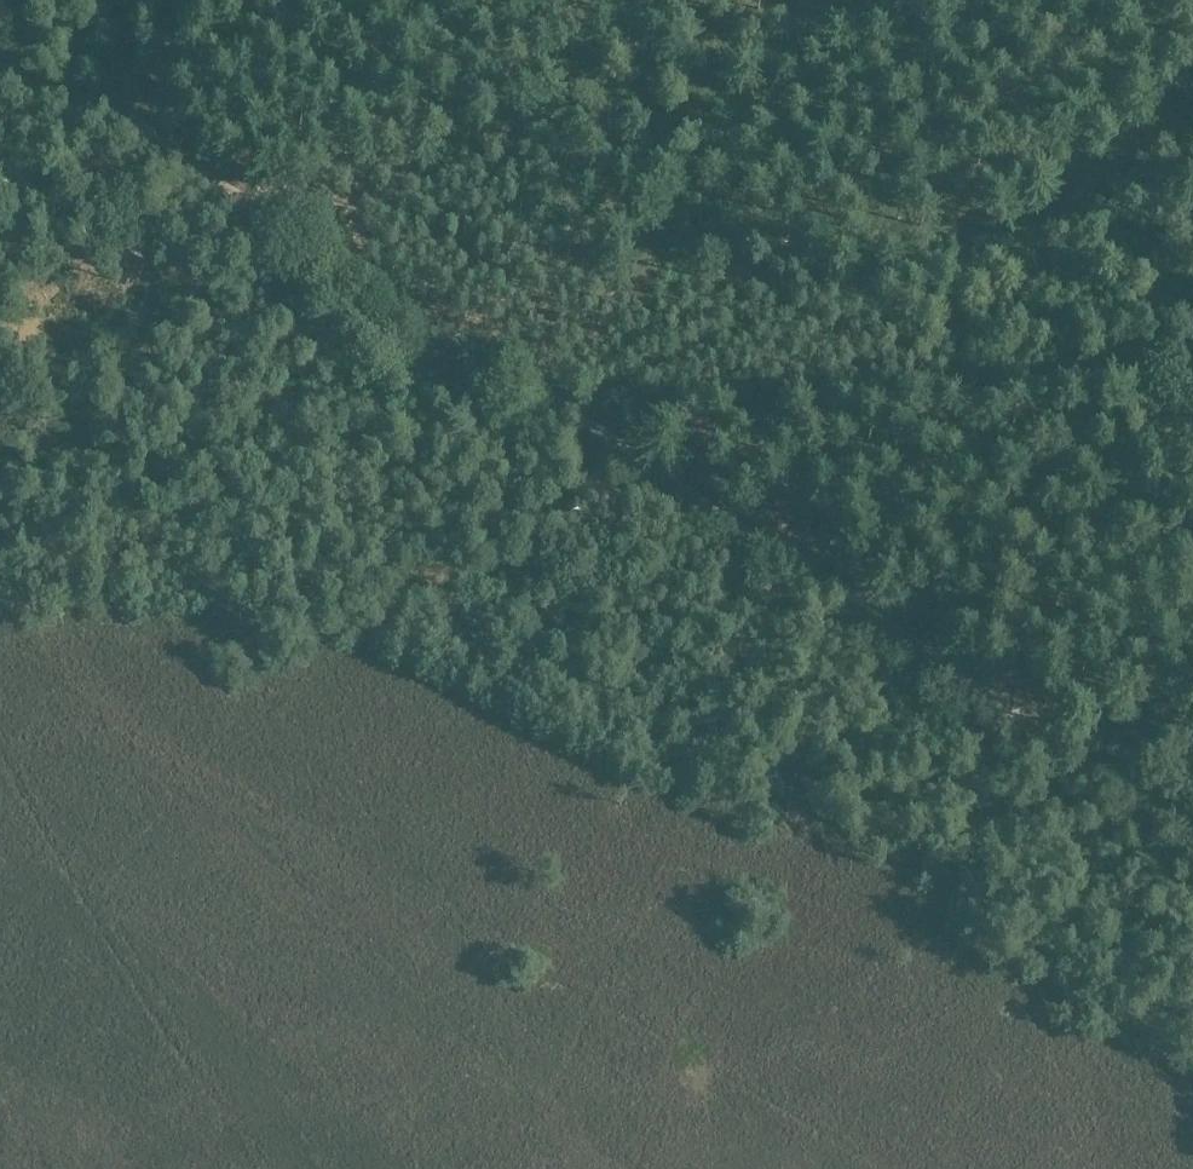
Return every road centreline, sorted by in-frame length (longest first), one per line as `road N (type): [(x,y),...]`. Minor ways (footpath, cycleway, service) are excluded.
road 1 (track): [(1192,835),(174,153),(152,130),(151,105),(186,0)]

